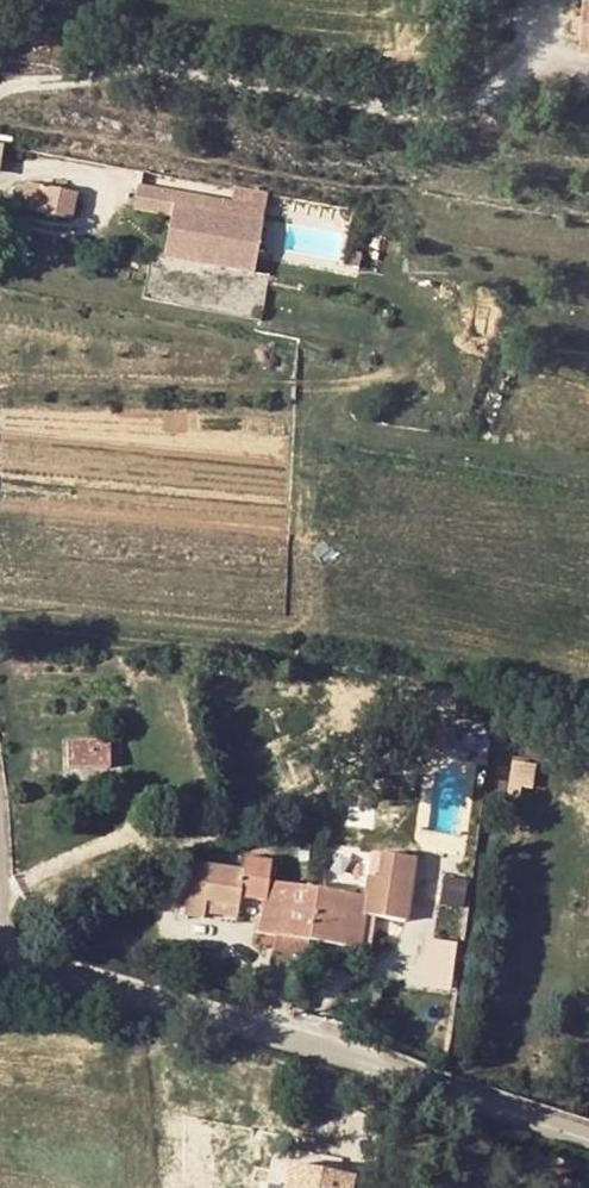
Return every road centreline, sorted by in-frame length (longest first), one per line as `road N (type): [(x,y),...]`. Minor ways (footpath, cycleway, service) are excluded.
road 1 (unclassified): [(0,880),(19,948),(130,1000),(330,1050),(588,1137)]

